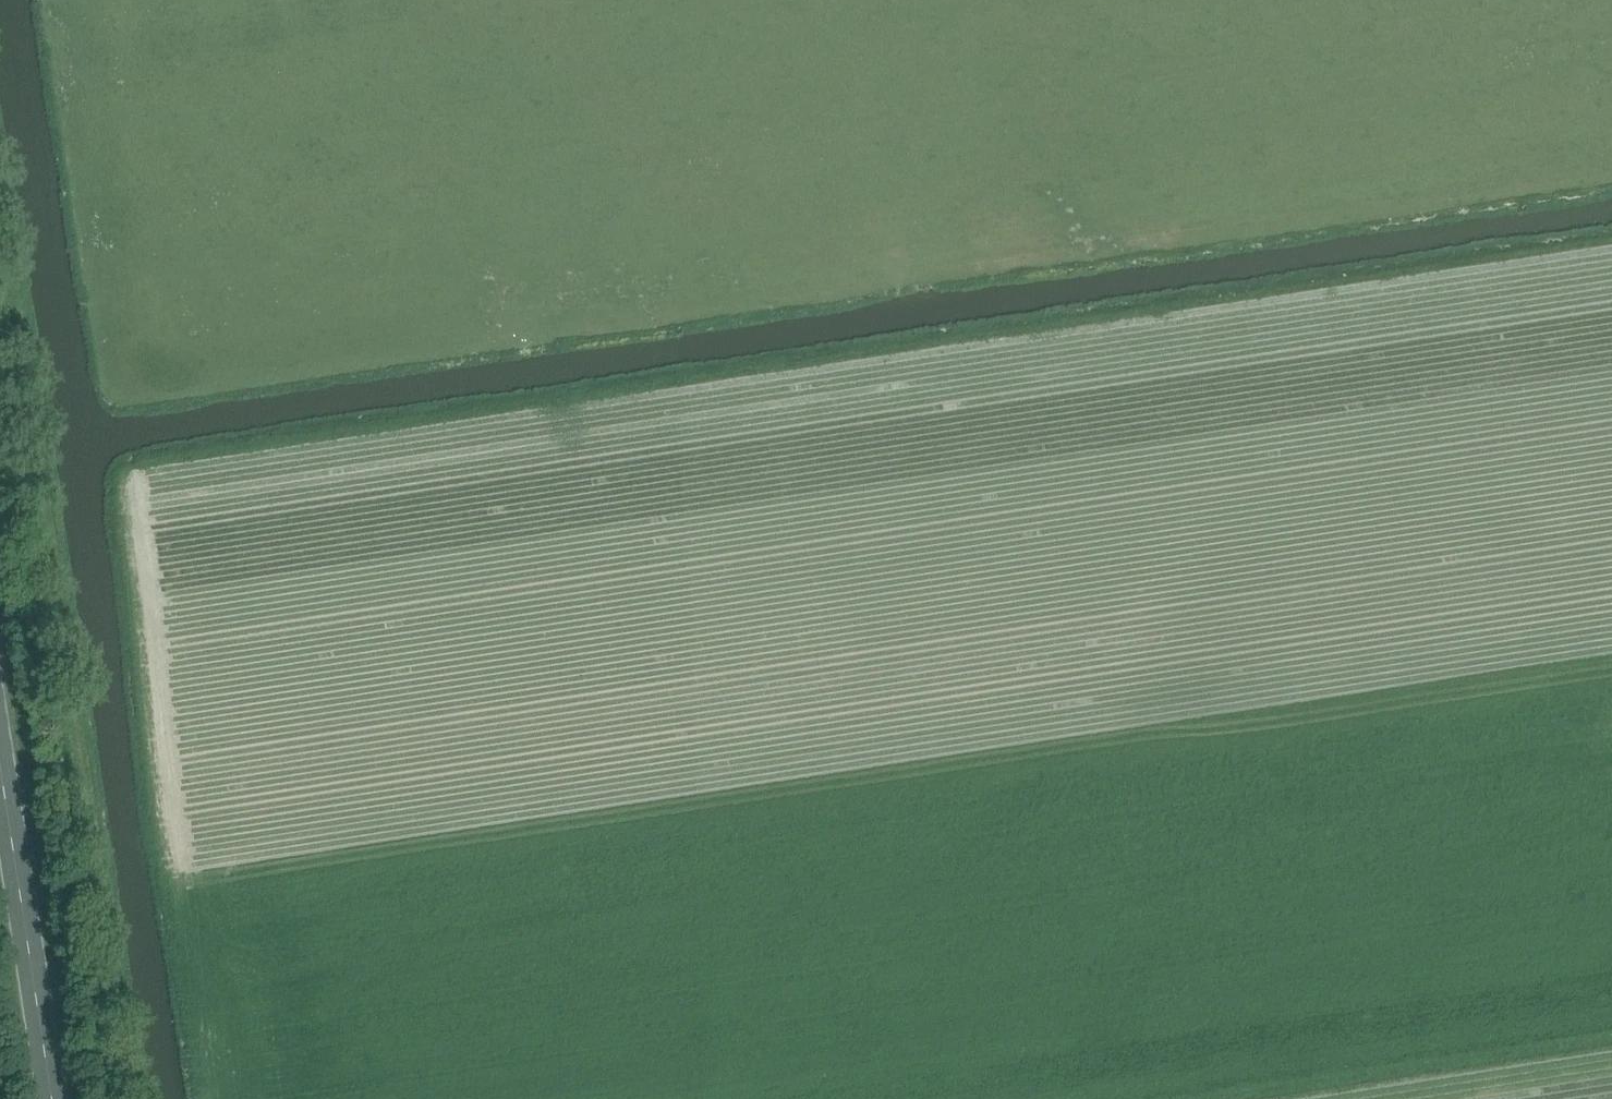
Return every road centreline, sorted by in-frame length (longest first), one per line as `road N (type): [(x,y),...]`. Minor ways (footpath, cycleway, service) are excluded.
road 1 (primary): [(51,1098),(0,774)]

